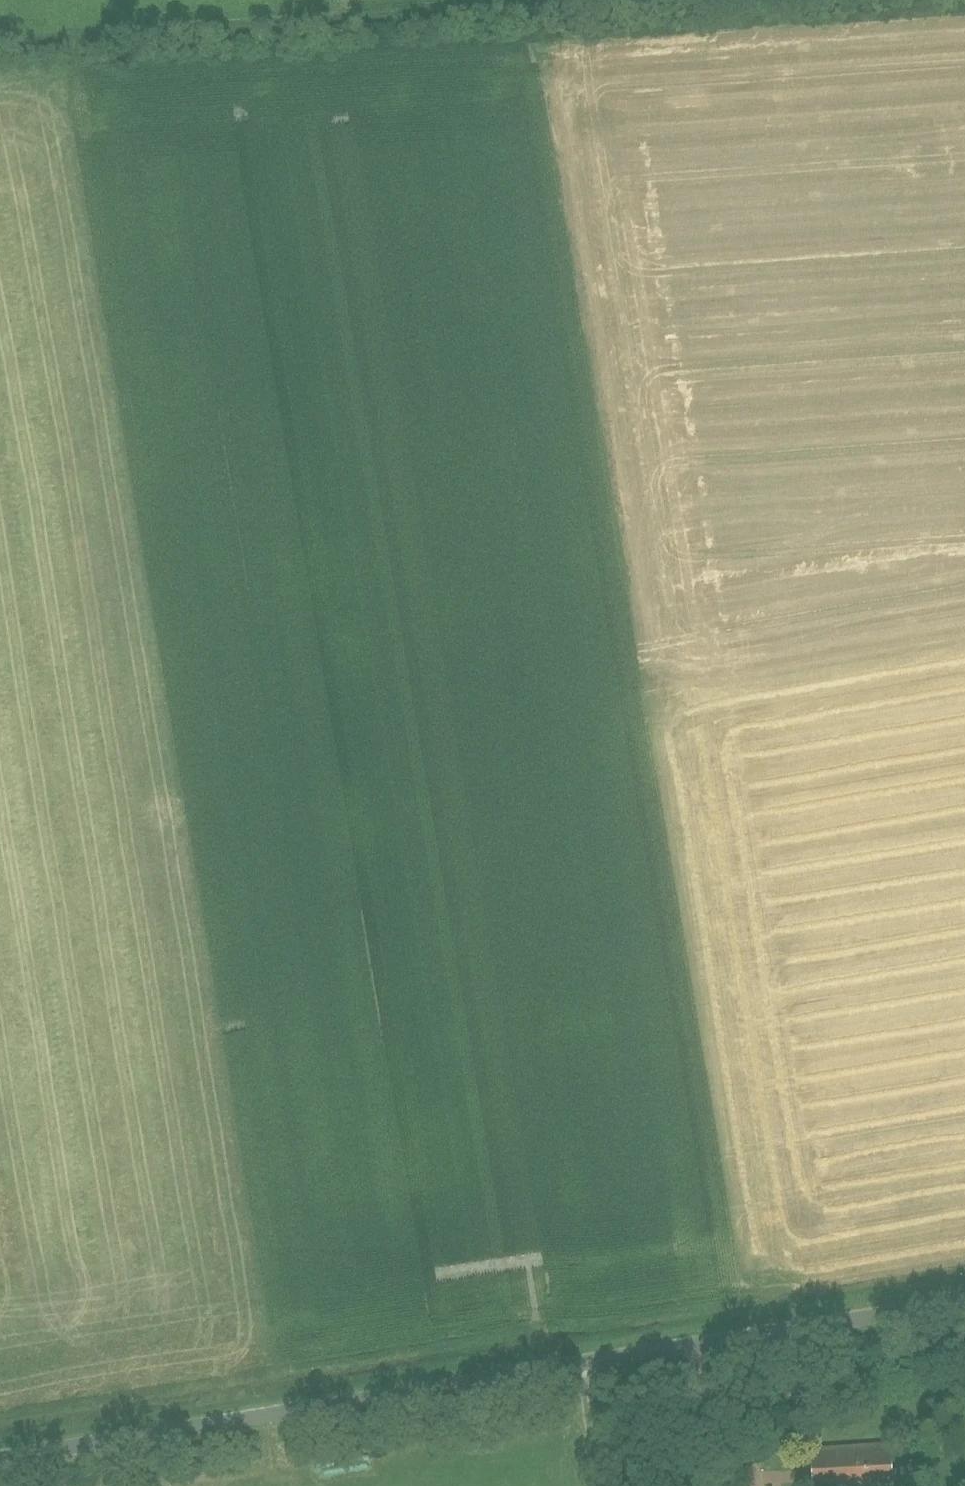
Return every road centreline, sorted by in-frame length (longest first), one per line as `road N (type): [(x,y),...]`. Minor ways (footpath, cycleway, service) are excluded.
road 1 (residential): [(0,1457),(964,1301)]

